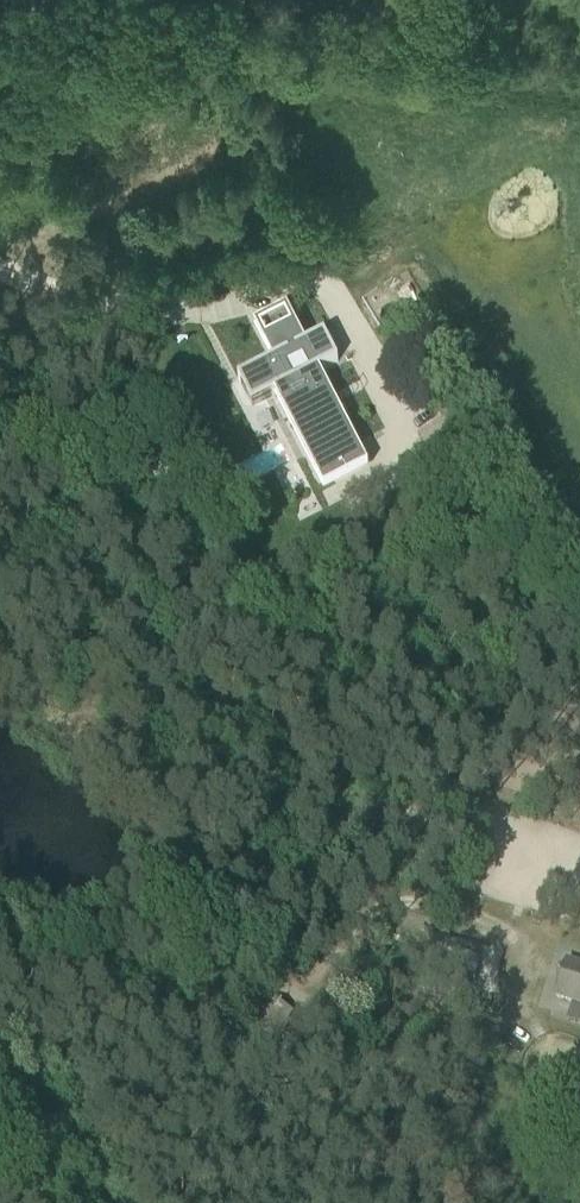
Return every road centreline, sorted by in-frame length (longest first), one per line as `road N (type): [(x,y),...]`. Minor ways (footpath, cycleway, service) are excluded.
road 1 (track): [(78,1202),(42,1145),(0,1111)]

